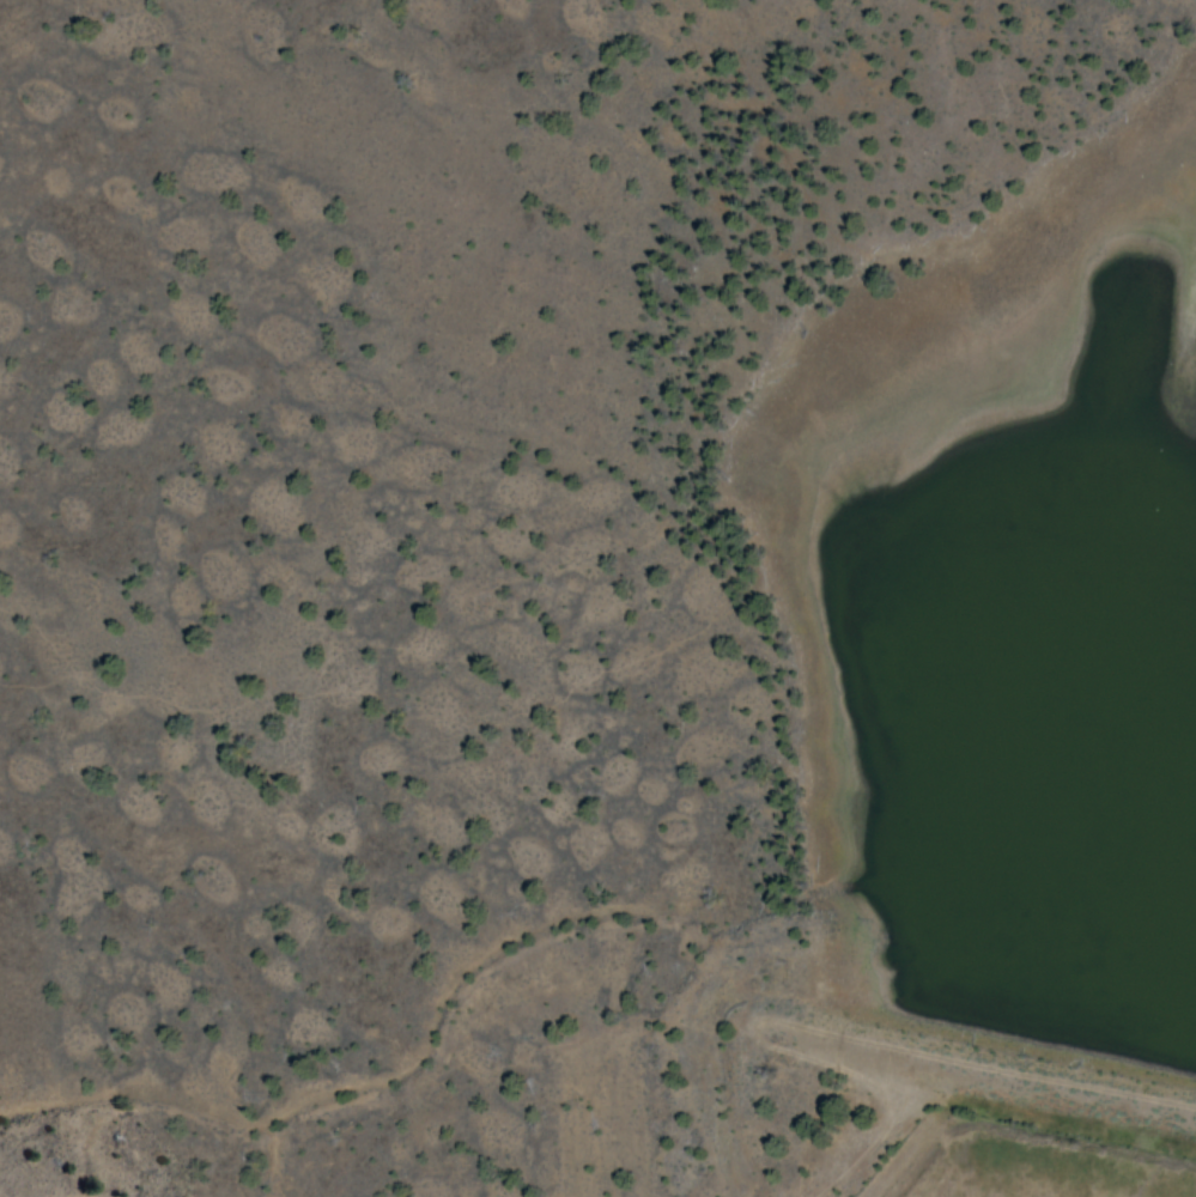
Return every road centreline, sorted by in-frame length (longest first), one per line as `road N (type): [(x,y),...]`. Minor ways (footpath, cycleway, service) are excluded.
road 1 (track): [(816,1196),(851,1174),(892,1114),(879,1087),(850,1069),(773,1045),(755,1034),(761,1021),(1195,1109)]

